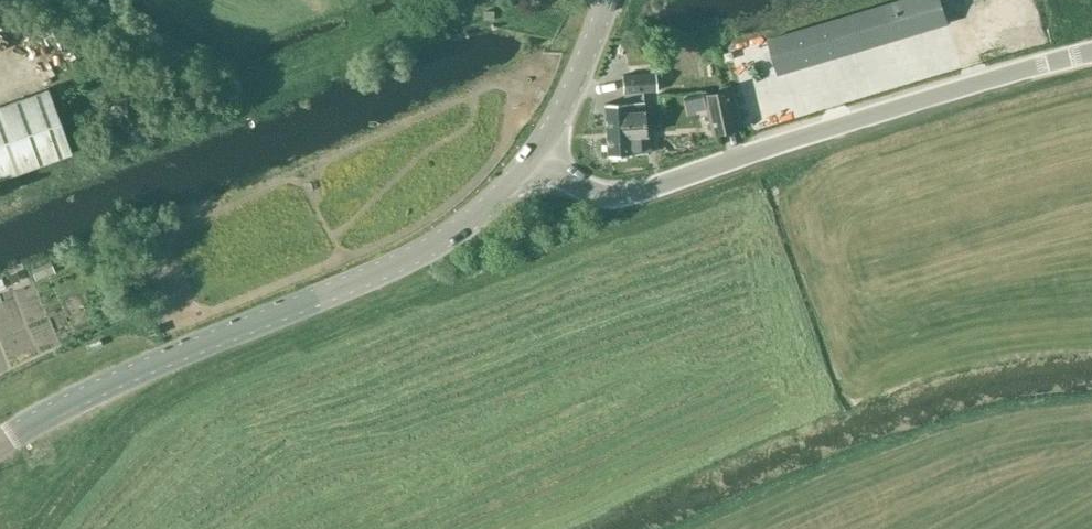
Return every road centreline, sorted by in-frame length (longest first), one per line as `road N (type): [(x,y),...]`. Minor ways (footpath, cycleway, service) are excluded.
road 1 (tertiary): [(0,442),(124,376),(435,245),(493,201),(532,156)]
road 2 (unclassified): [(532,156),(596,193),(623,195),(1091,52)]
road 3 (tertiary): [(532,156),(564,105),(607,0)]

